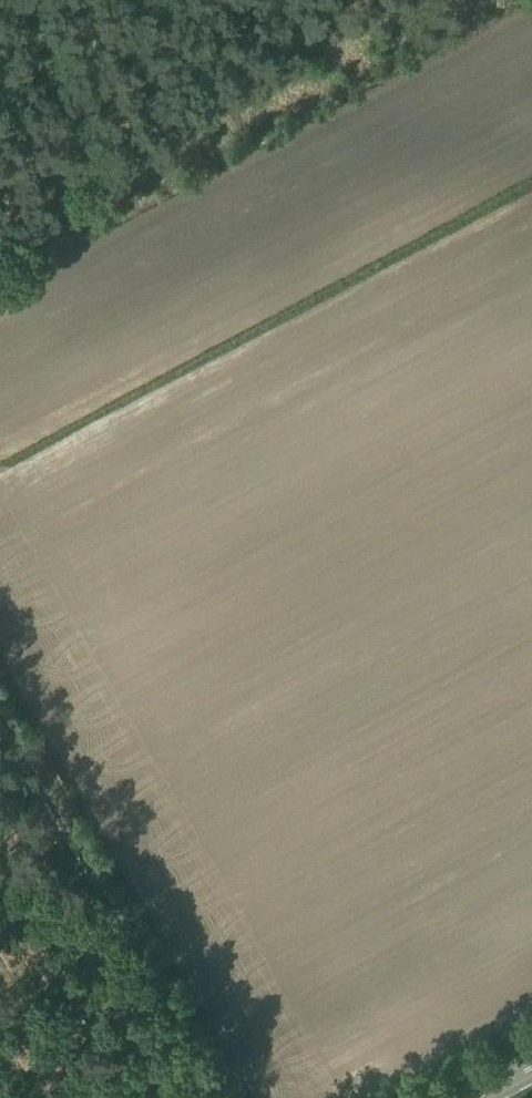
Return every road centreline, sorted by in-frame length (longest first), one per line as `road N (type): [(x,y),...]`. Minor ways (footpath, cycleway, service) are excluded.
road 1 (track): [(221,1097),(0,718)]

